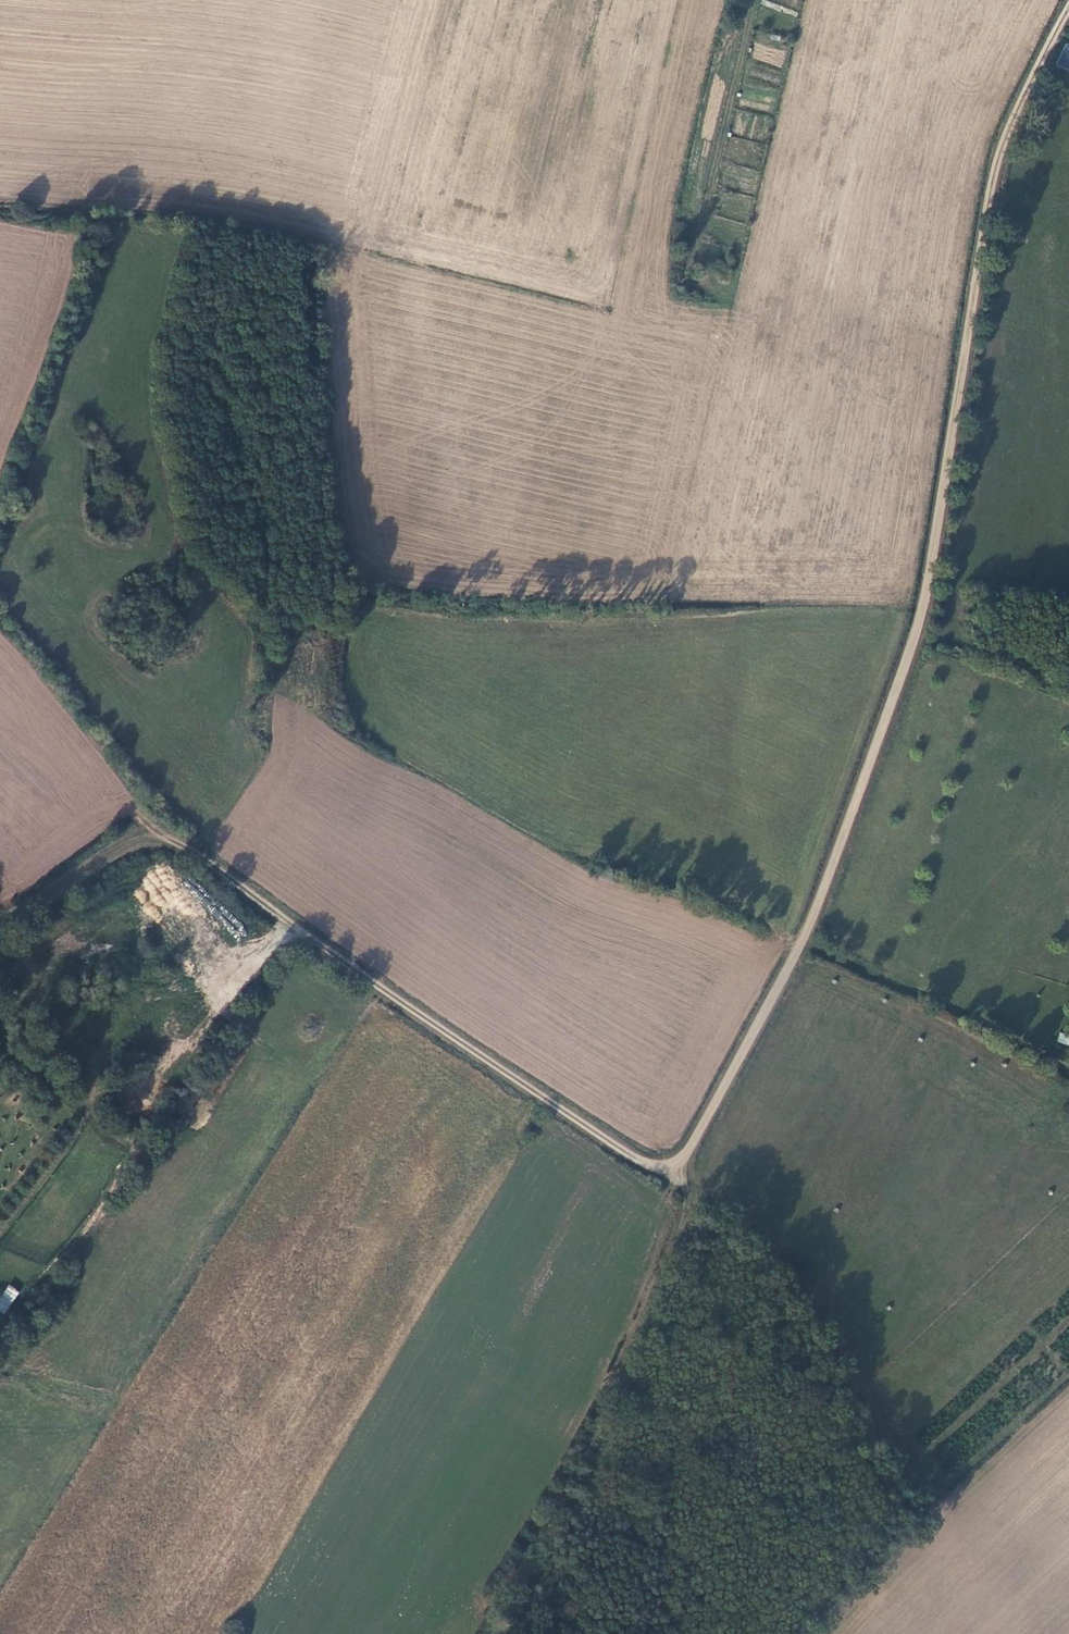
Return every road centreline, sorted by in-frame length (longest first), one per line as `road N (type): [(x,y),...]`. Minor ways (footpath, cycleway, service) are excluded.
road 1 (track): [(1068,18),(1003,157),(914,643),(811,924),(673,1173),(645,1164),(426,1020),(186,848),(155,839),(123,846),(1,924)]
road 2 (track): [(574,1435),(650,1289),(678,1210),(673,1173)]

